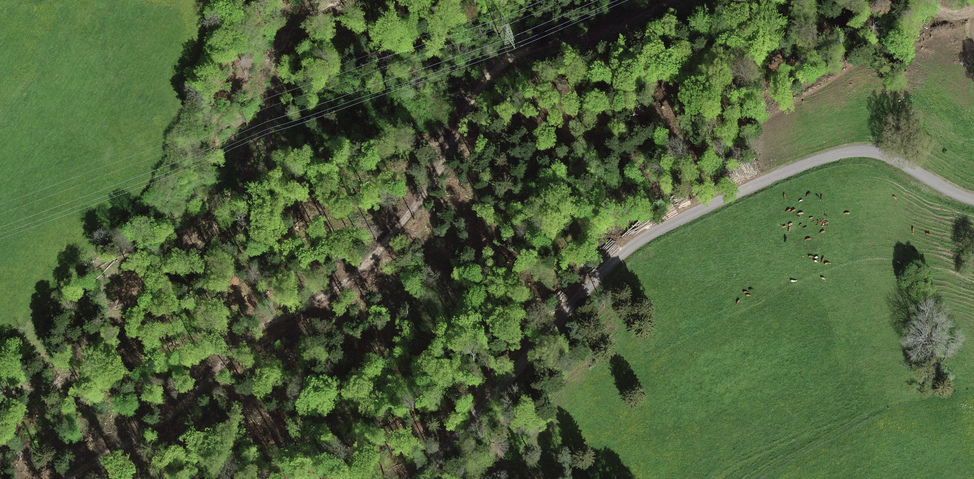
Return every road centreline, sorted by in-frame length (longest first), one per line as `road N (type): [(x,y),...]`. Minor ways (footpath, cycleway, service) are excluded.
road 1 (track): [(64,478),(174,415),(249,338),(328,295),(375,253),(431,186),(476,93),(506,62),(532,47),(614,28),(669,0)]
road 2 (residential): [(973,200),(891,162),(851,155),(748,187),(654,233),(606,271),(417,478)]

